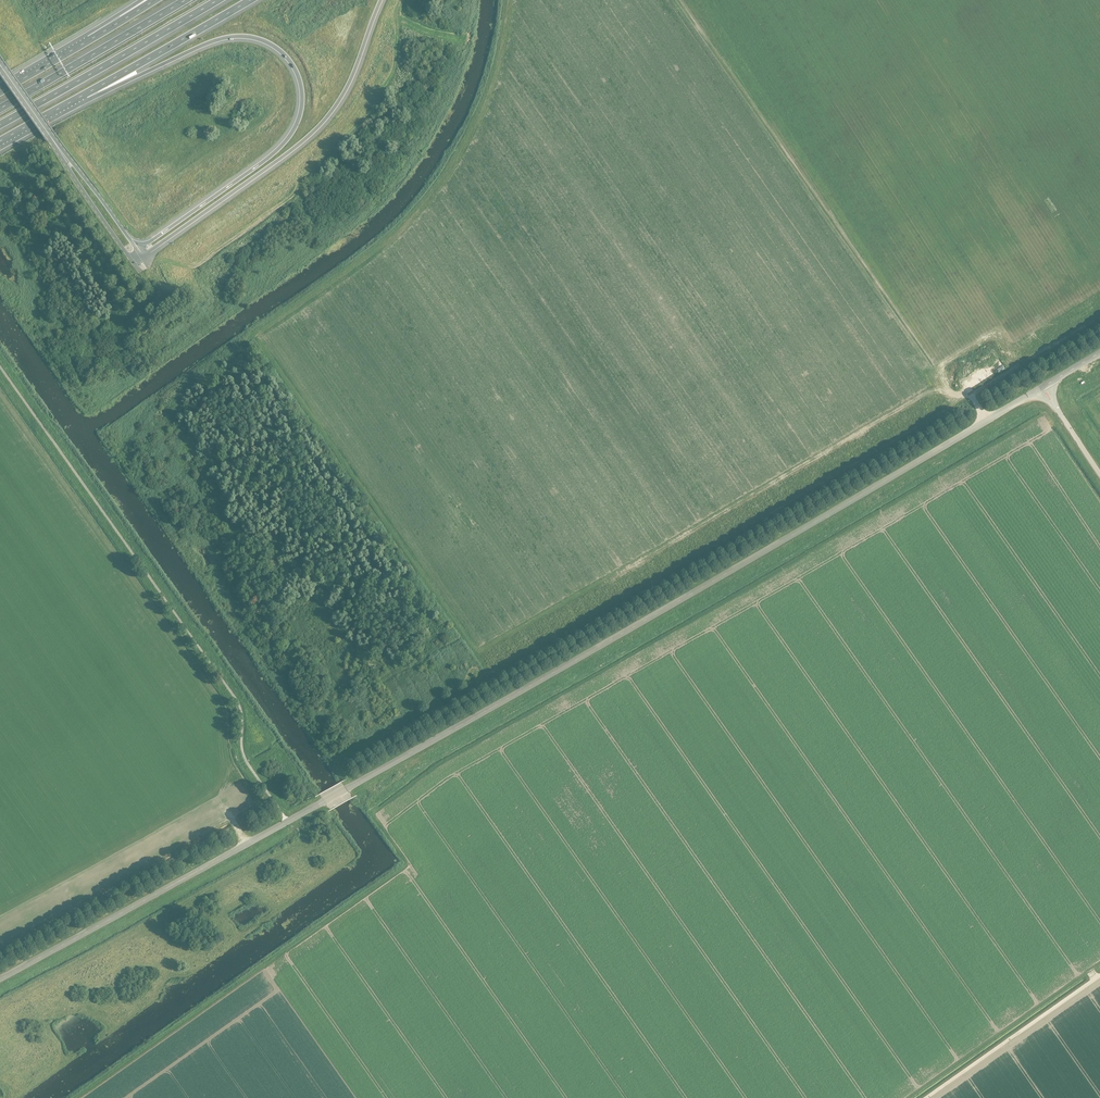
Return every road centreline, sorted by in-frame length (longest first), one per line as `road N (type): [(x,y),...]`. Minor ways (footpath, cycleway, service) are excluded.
road 1 (unclassified): [(0,979),(473,718),(1042,387)]
road 2 (motorway): [(85,94),(236,36),(271,44),(298,74),(300,113),(288,138),(137,250)]
road 3 (motorway): [(142,257),(324,124),(383,0)]
road 4 (motorway): [(0,125),(218,0)]
road 5 (motorway): [(185,0),(0,109)]
road 6 (motorway): [(85,94),(249,0)]
road 7 (secondary): [(57,147),(131,260)]
road 8 (secondary): [(137,250),(57,147)]

